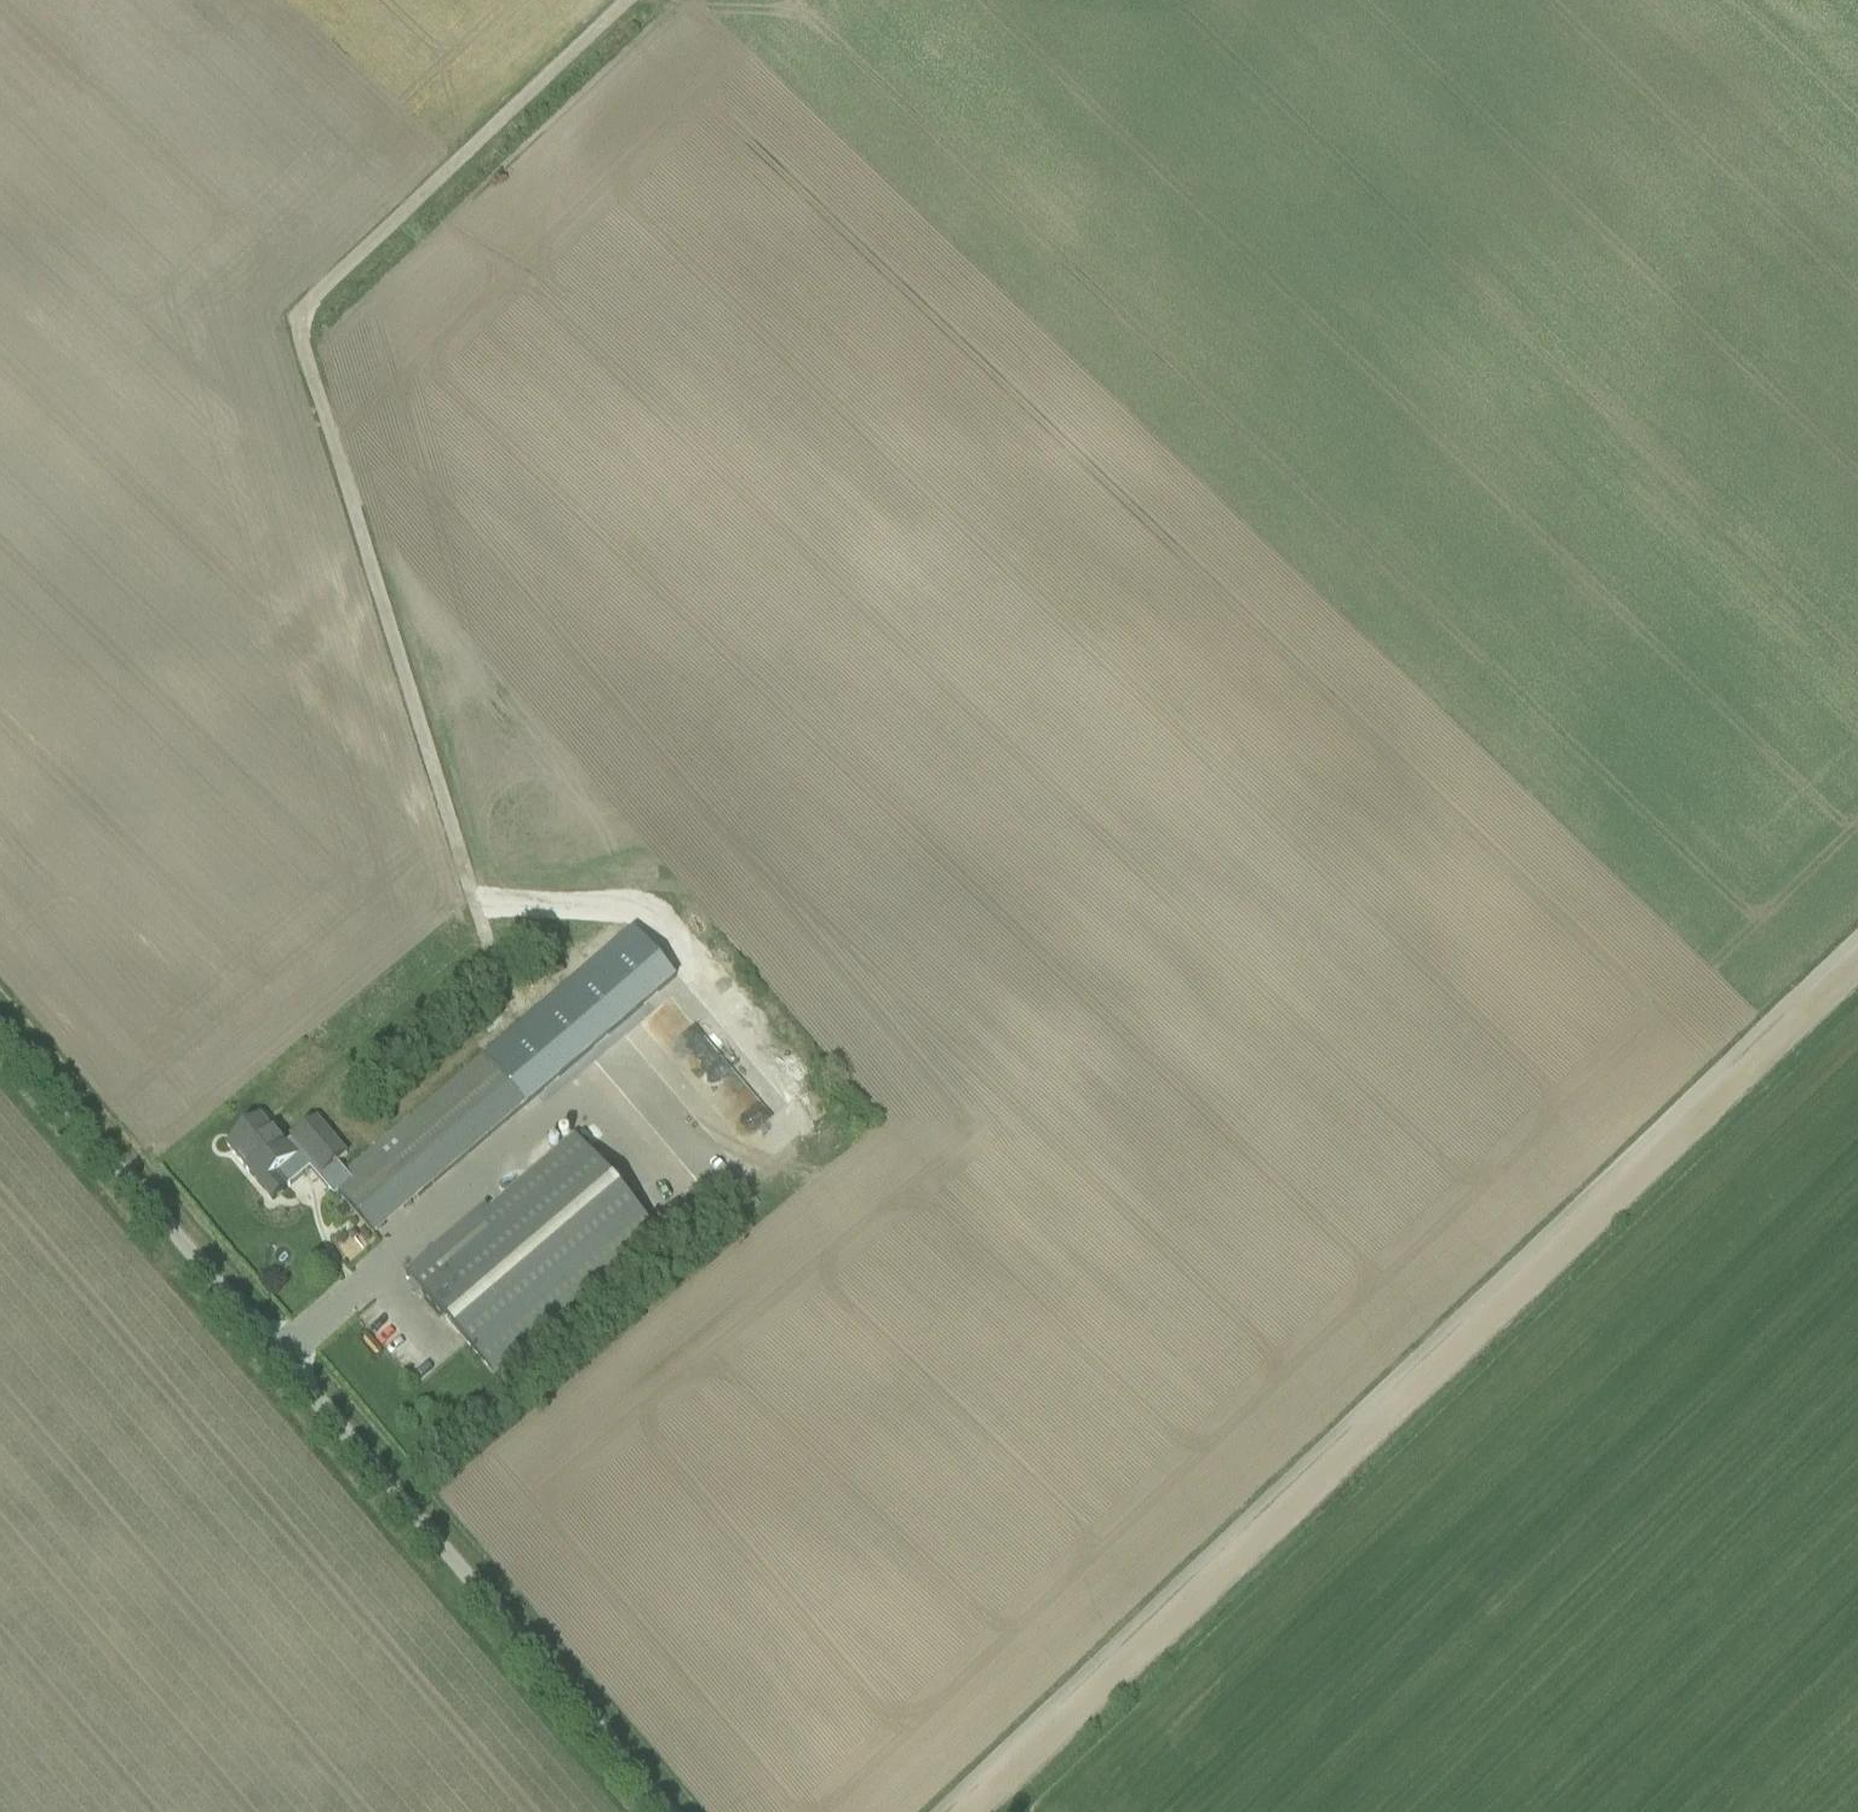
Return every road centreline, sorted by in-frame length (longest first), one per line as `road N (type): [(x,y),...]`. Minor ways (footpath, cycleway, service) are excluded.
road 1 (track): [(627,0),(310,300),(300,319),(300,340),(501,979),(576,1092)]
road 2 (track): [(973,1811),(1857,964)]
road 3 (unclassified): [(667,1811),(0,1032)]

